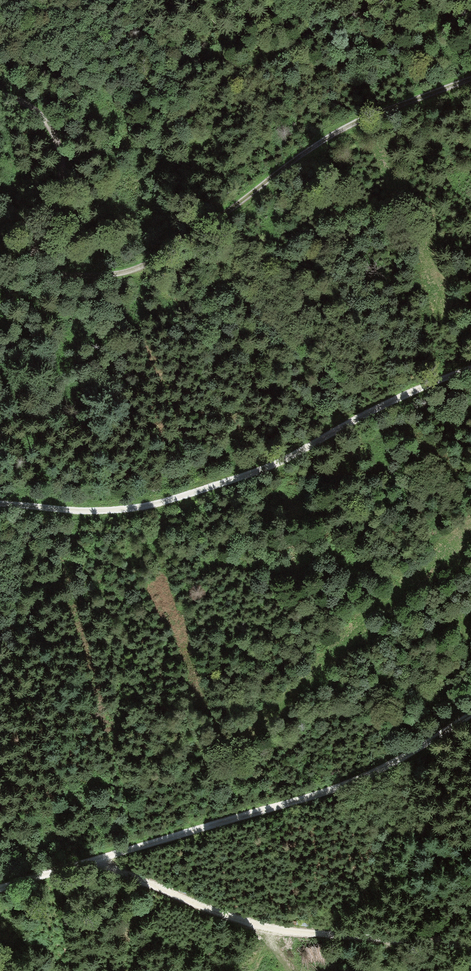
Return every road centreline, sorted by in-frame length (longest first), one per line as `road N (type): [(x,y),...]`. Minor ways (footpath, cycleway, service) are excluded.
road 1 (track): [(470,77),(346,127),(132,269),(39,275),(0,287)]
road 2 (unclassified): [(0,890),(335,789),(470,712)]
road 3 (track): [(470,369),(247,474),(151,506),(61,511),(0,505)]
road 4 (track): [(470,946),(269,928),(94,860)]
road 5 (track): [(0,283),(49,226),(62,156),(34,110),(0,95)]

